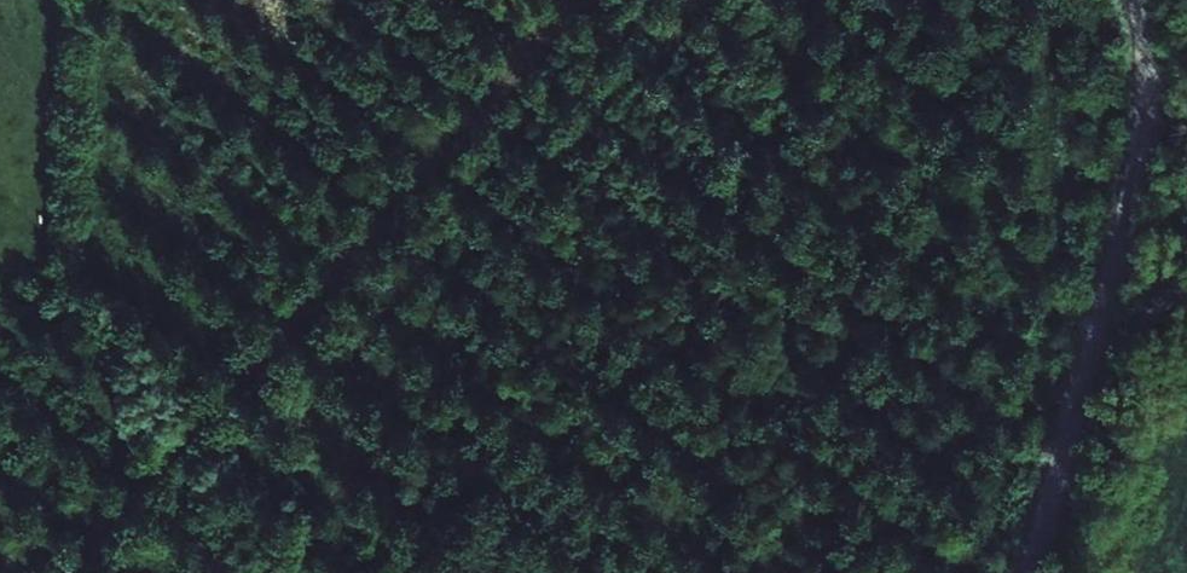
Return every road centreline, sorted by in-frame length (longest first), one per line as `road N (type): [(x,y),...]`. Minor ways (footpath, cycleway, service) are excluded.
road 1 (unclassified): [(1025,572),(1095,330),(1137,146),(1147,62),(1141,0)]

